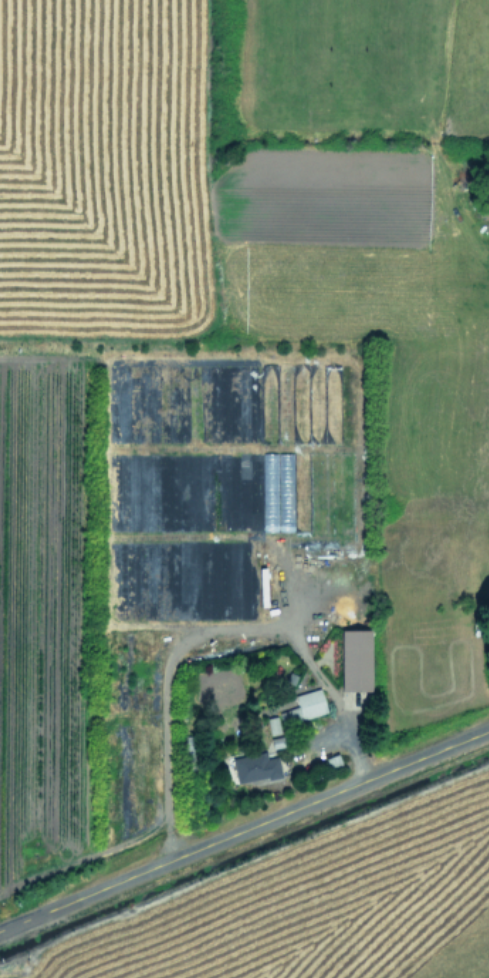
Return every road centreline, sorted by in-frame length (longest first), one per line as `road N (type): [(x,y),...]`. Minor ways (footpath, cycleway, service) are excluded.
road 1 (residential): [(488,730),(0,929)]

